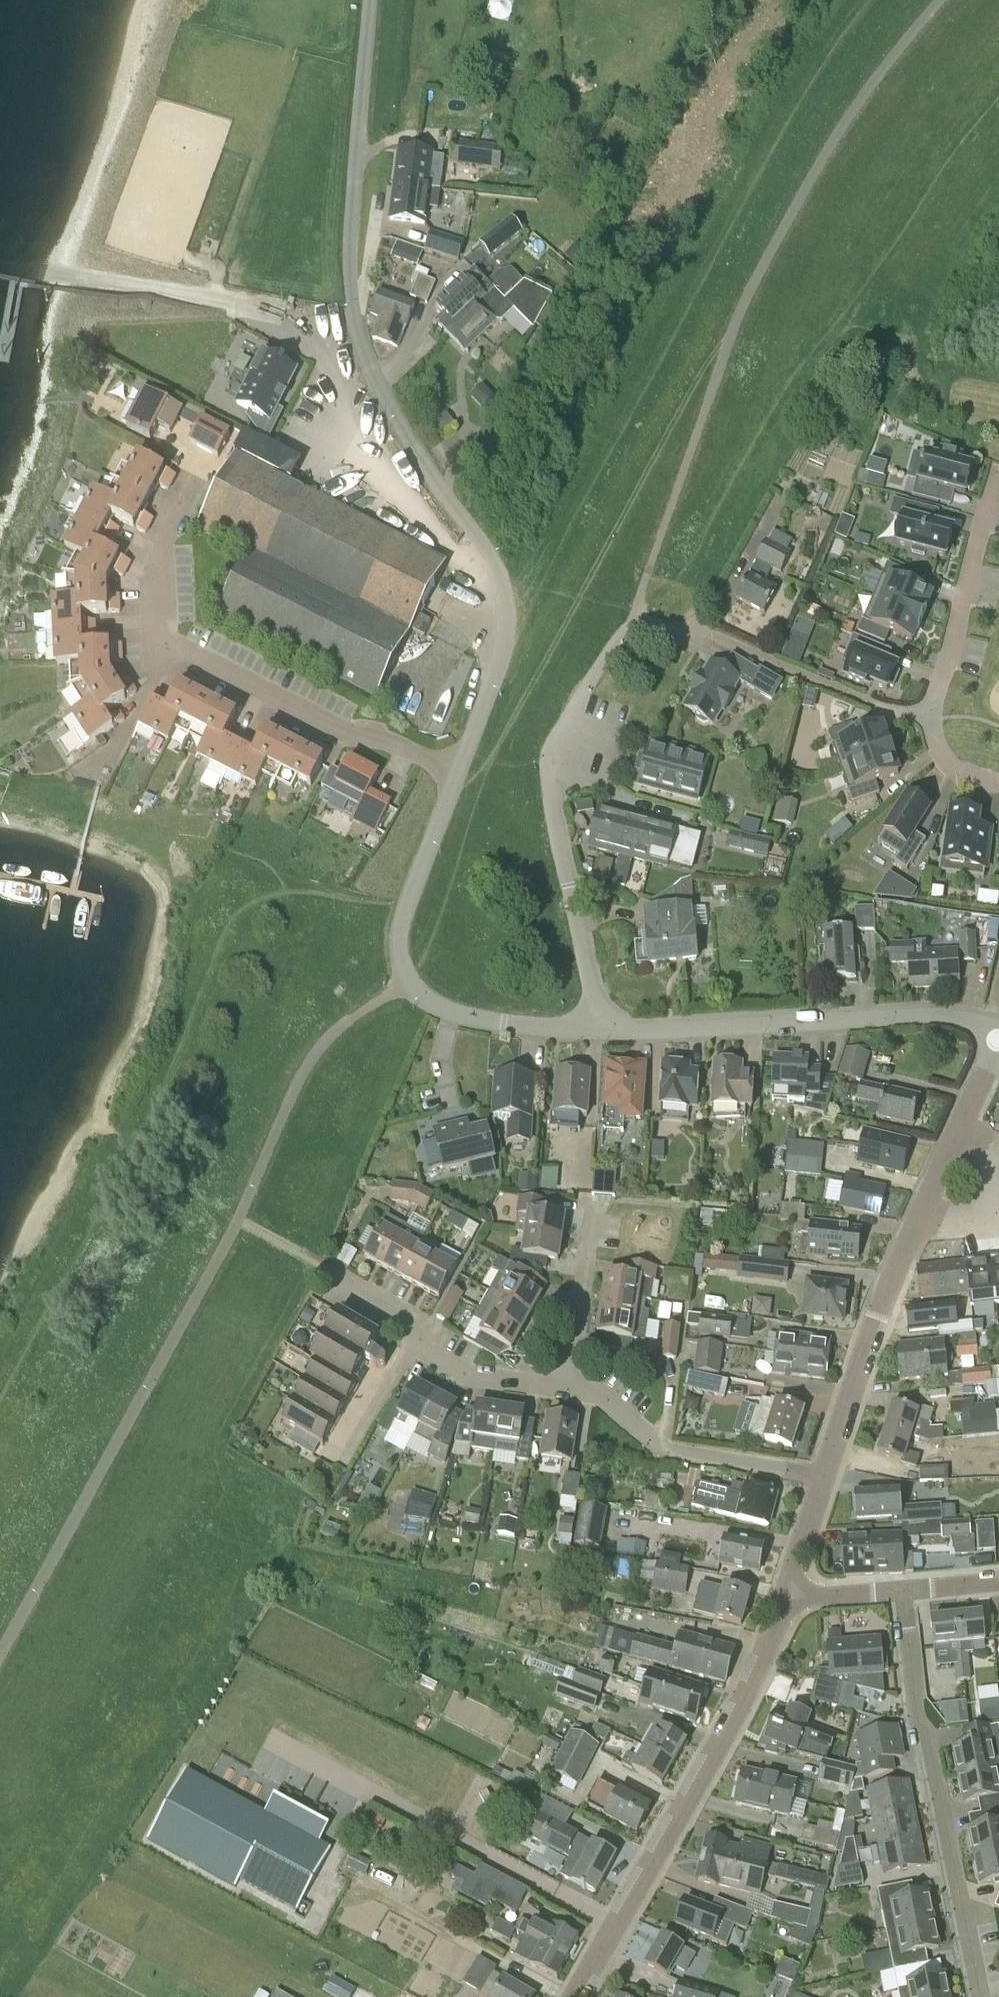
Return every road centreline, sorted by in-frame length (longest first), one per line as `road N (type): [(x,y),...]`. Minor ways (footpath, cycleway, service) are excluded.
road 1 (unclassified): [(458,773),(504,647),(506,618),(487,558),(402,428),(354,315),(352,202),(369,0)]
road 2 (residential): [(600,1030),(546,756),(629,629),(650,624),(713,636)]
road 3 (residential): [(458,773),(401,747),(342,733),(158,639),(155,564),(196,479)]
road 4 (residential): [(823,1477),(876,1318),(998,1037)]
road 5 (residential): [(578,1996),(706,1773),(786,1598)]
road 6 (residential): [(979,1996),(927,1731),(916,1717),(904,1590)]
road 7 (residential): [(600,1030),(920,1015),(998,1029)]
road 8 (residential): [(998,783),(946,764),(930,714),(998,468)]
road 9 (residential): [(823,1477),(663,1453),(594,1393),(570,1390)]
road 10 (unclassified): [(406,981),(399,934),(458,773)]
road 11 (residential): [(600,1030),(457,1015),(406,981)]
road 12 (residential): [(570,1390),(593,1220)]
road 13 (residential): [(570,1390),(469,1375),(413,1343)]
road 14 (residential): [(413,1343),(346,1456)]
road 15 (residential): [(786,1598),(823,1477)]

